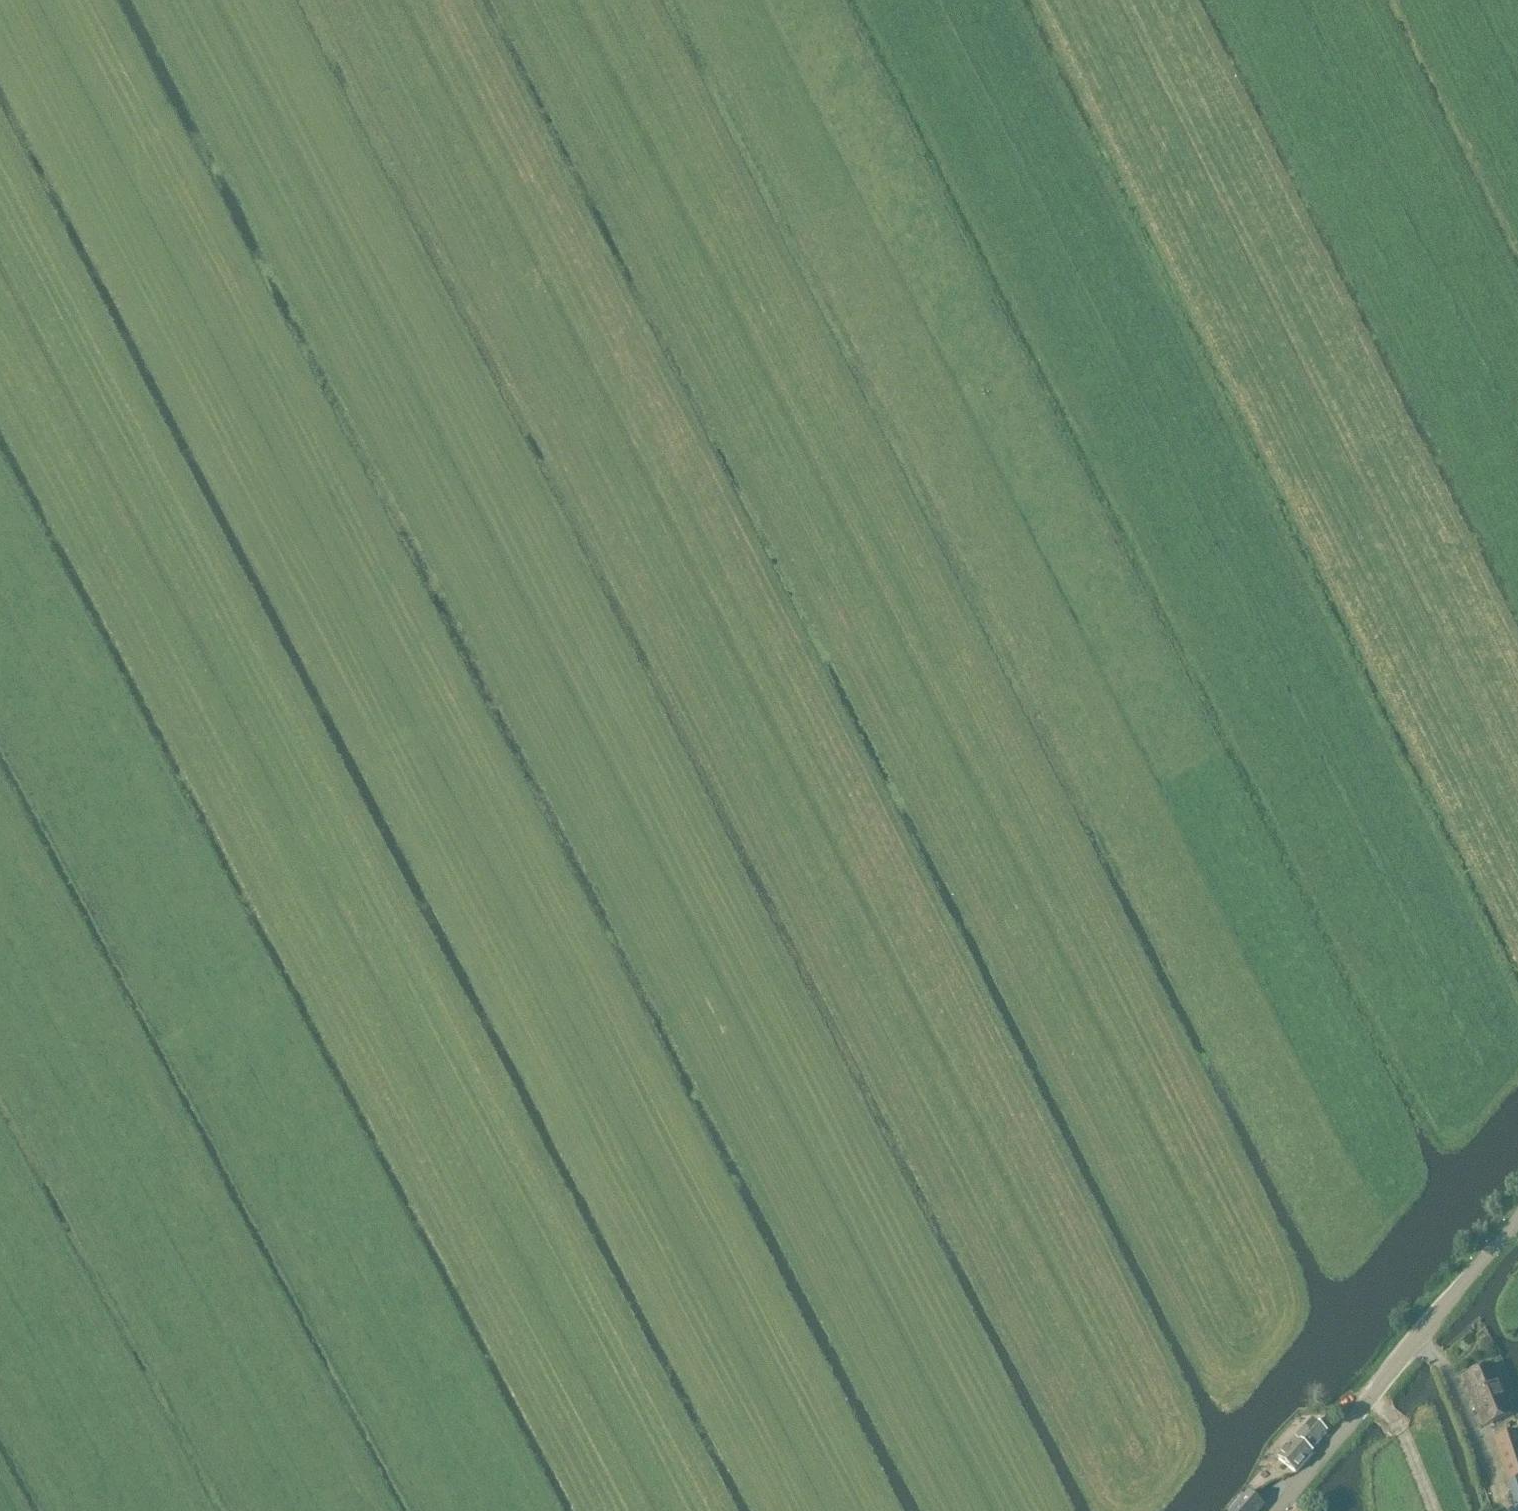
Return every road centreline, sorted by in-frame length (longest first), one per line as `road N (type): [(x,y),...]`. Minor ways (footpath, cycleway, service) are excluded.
road 1 (unclassified): [(1278,1510),(1517,1221)]

